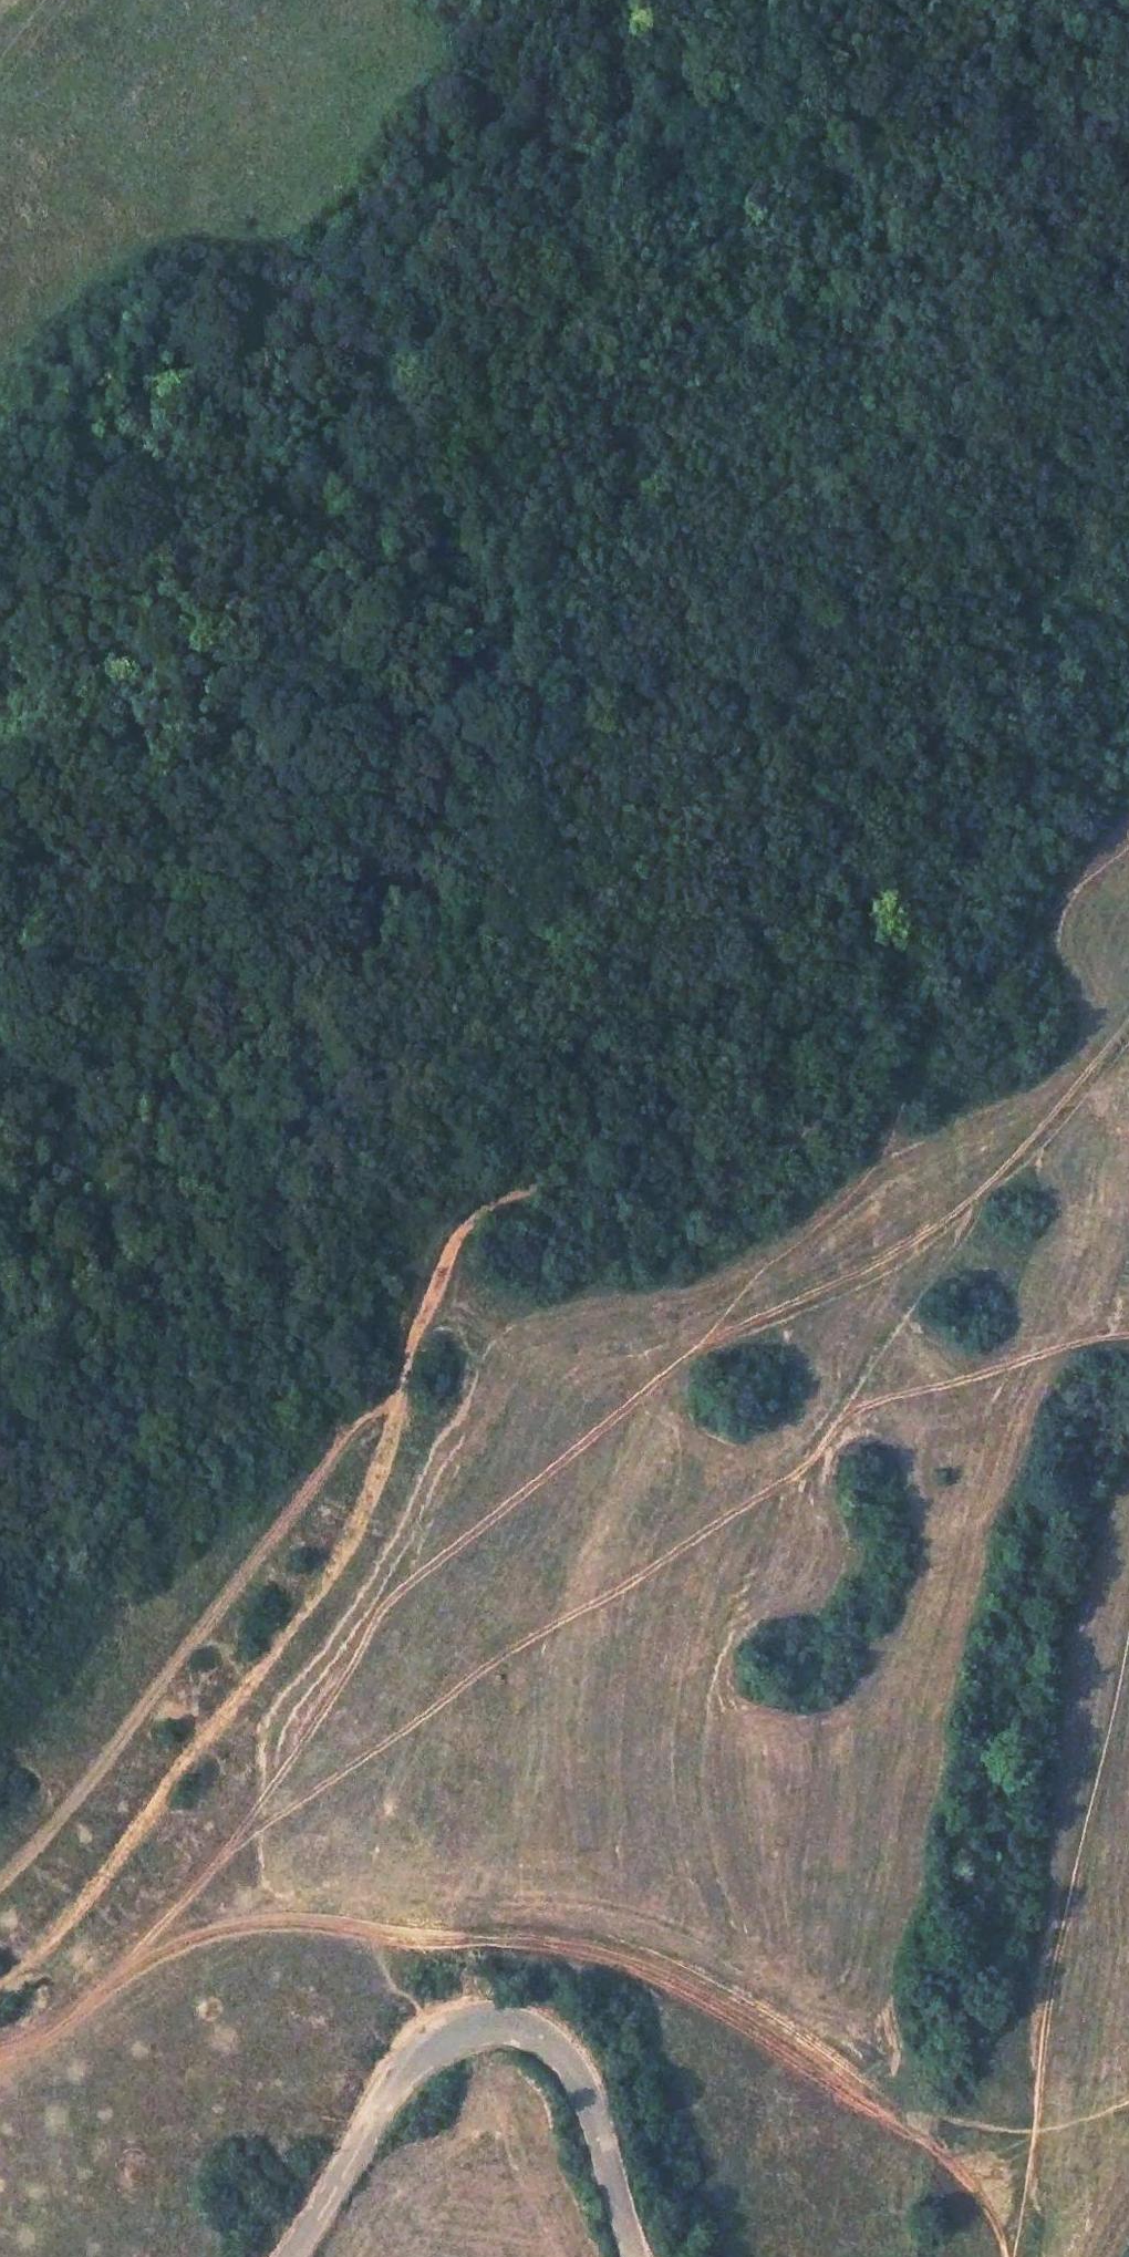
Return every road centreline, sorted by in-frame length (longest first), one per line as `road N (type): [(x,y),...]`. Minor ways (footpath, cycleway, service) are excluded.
road 1 (unclassified): [(650,2256),(584,2080),(552,2044),(514,2027),(466,2030),(407,2063),(288,2256)]

